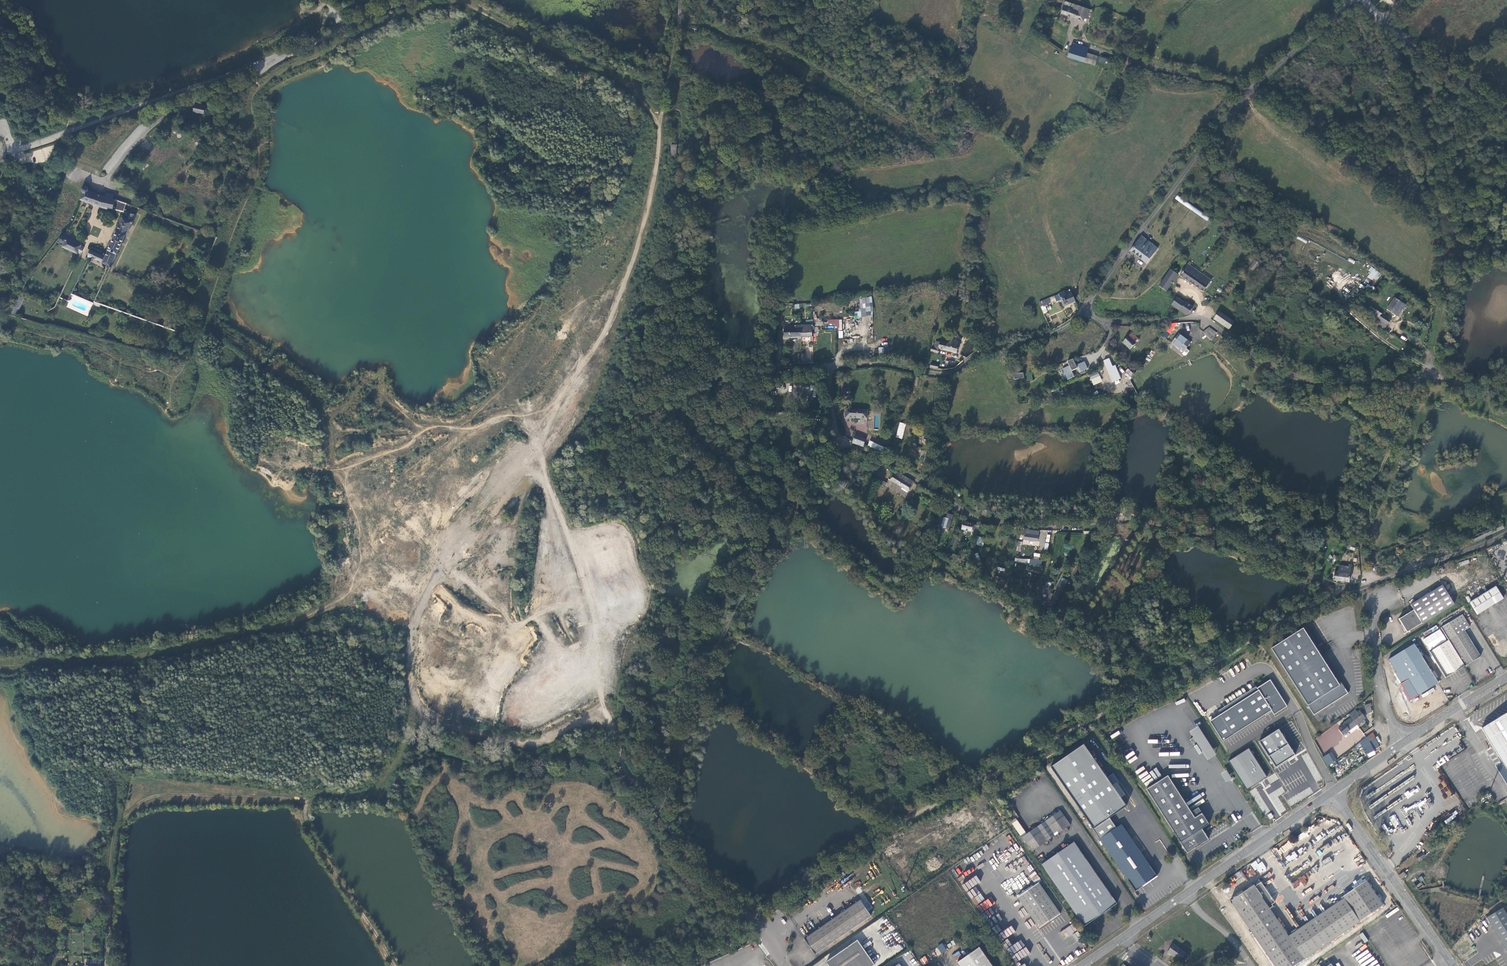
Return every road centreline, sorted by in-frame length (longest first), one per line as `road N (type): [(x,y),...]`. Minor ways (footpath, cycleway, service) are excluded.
road 1 (track): [(466,1),(625,82),(658,125),(660,144),(636,251),(598,344),(536,416),(531,450),(454,541),(416,617),(410,683),(433,719),(479,736),(544,741),(610,716),(619,736)]
road 2 (track): [(422,708),(385,781),(372,791),(303,800),(142,801),(116,824),(109,897),(0,877)]
road 3 (unclassified): [(1342,589),(1151,522),(1062,527),(973,517),(895,465),(842,442)]
road 4 (unclassified): [(890,830),(1342,589)]
road 5 (unclassified): [(842,442),(800,489),(789,532),(764,559),(718,645),(658,808)]
road 6 (unclassified): [(1084,310),(1110,322),(1202,320),(1295,378),(1431,380)]
road 7 (secondary): [(1332,792),(1080,965)]
road 8 (unclassified): [(271,64),(32,148),(18,149),(6,125)]
road 9 (track): [(610,716),(596,666),(597,624),(531,450)]
road 10 (unclassified): [(1253,89),(1084,310)]
road 11 (unclassified): [(1084,310),(1056,332),(981,353),(952,372),(830,365)]
road 12 (unclassified): [(271,64),(236,87),(176,109),(137,142),(106,187),(70,173)]
road 13 (track): [(1417,380),(1371,499),(1364,587)]
road 14 (residential): [(1332,792),(1454,965)]
road 15 (track): [(395,965),(310,831),(303,800)]
road 16 (tertiary): [(1506,111),(1365,0)]
road 17 (unclassified): [(1506,533),(1342,589)]
road 18 (unclassified): [(890,830),(761,926)]
road 19 (unclassified): [(415,0),(271,64)]
road 20 (unclassified): [(759,923),(696,869),(658,808)]
road 21 (residential): [(1405,741),(1379,681),(1376,600)]
road 22 (unclassified): [(1352,0),(1253,89)]
road 23 (unclassified): [(1253,89),(1127,59)]
road 24 (track): [(658,125),(682,0)]
road 25 (secondary): [(1506,677),(1405,741)]

